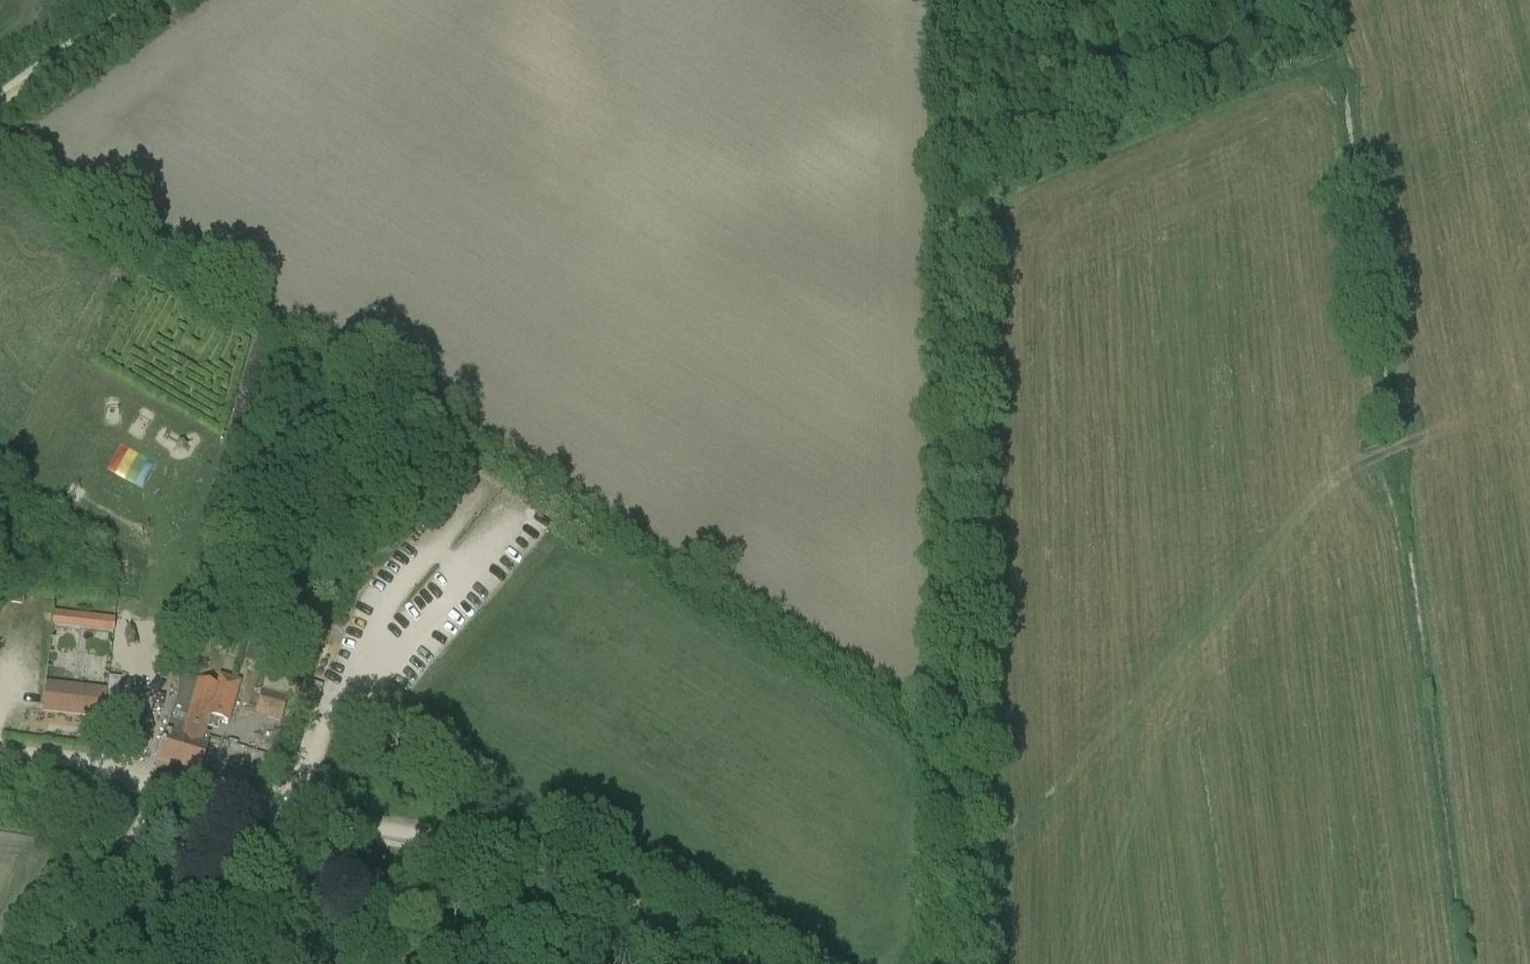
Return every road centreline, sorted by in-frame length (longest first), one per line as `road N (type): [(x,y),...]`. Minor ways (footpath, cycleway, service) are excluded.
road 1 (track): [(0,760),(294,801),(462,839),(581,880),(731,963)]
road 2 (track): [(57,963),(154,781)]
road 3 (track): [(0,107),(145,0)]

